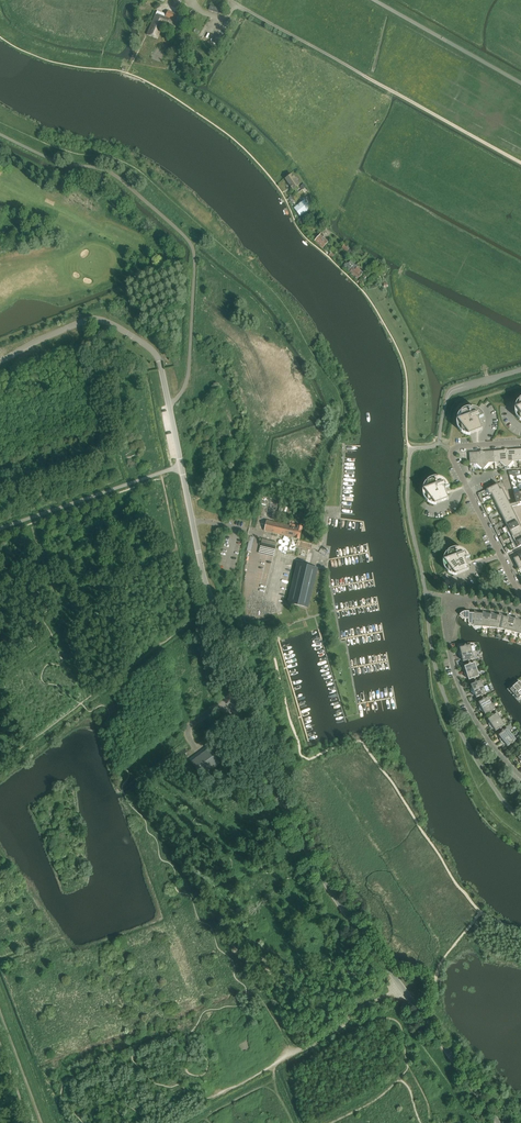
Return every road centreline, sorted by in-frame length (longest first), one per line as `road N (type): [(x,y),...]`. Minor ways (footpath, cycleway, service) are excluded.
road 1 (unclassified): [(495,1122),(327,888),(254,755),(203,576),(170,407)]
road 2 (residential): [(520,776),(464,698),(444,611),(446,596),(520,608)]
road 3 (track): [(390,992),(357,1009),(334,1034),(169,1122)]
road 4 (residential): [(520,597),(451,454),(520,442)]
road 5 (track): [(182,467),(0,531)]

